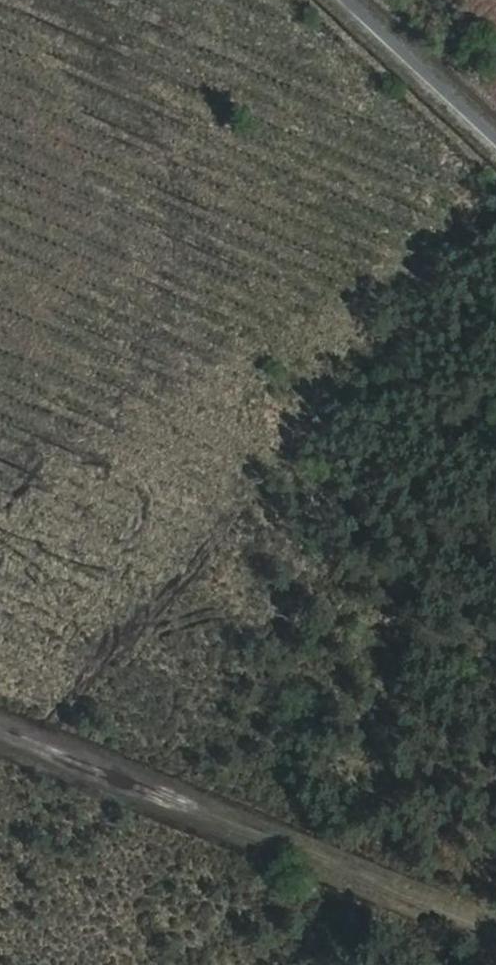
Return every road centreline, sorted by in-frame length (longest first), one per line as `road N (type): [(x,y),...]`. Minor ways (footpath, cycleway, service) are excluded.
road 1 (track): [(495,934),(0,734)]

